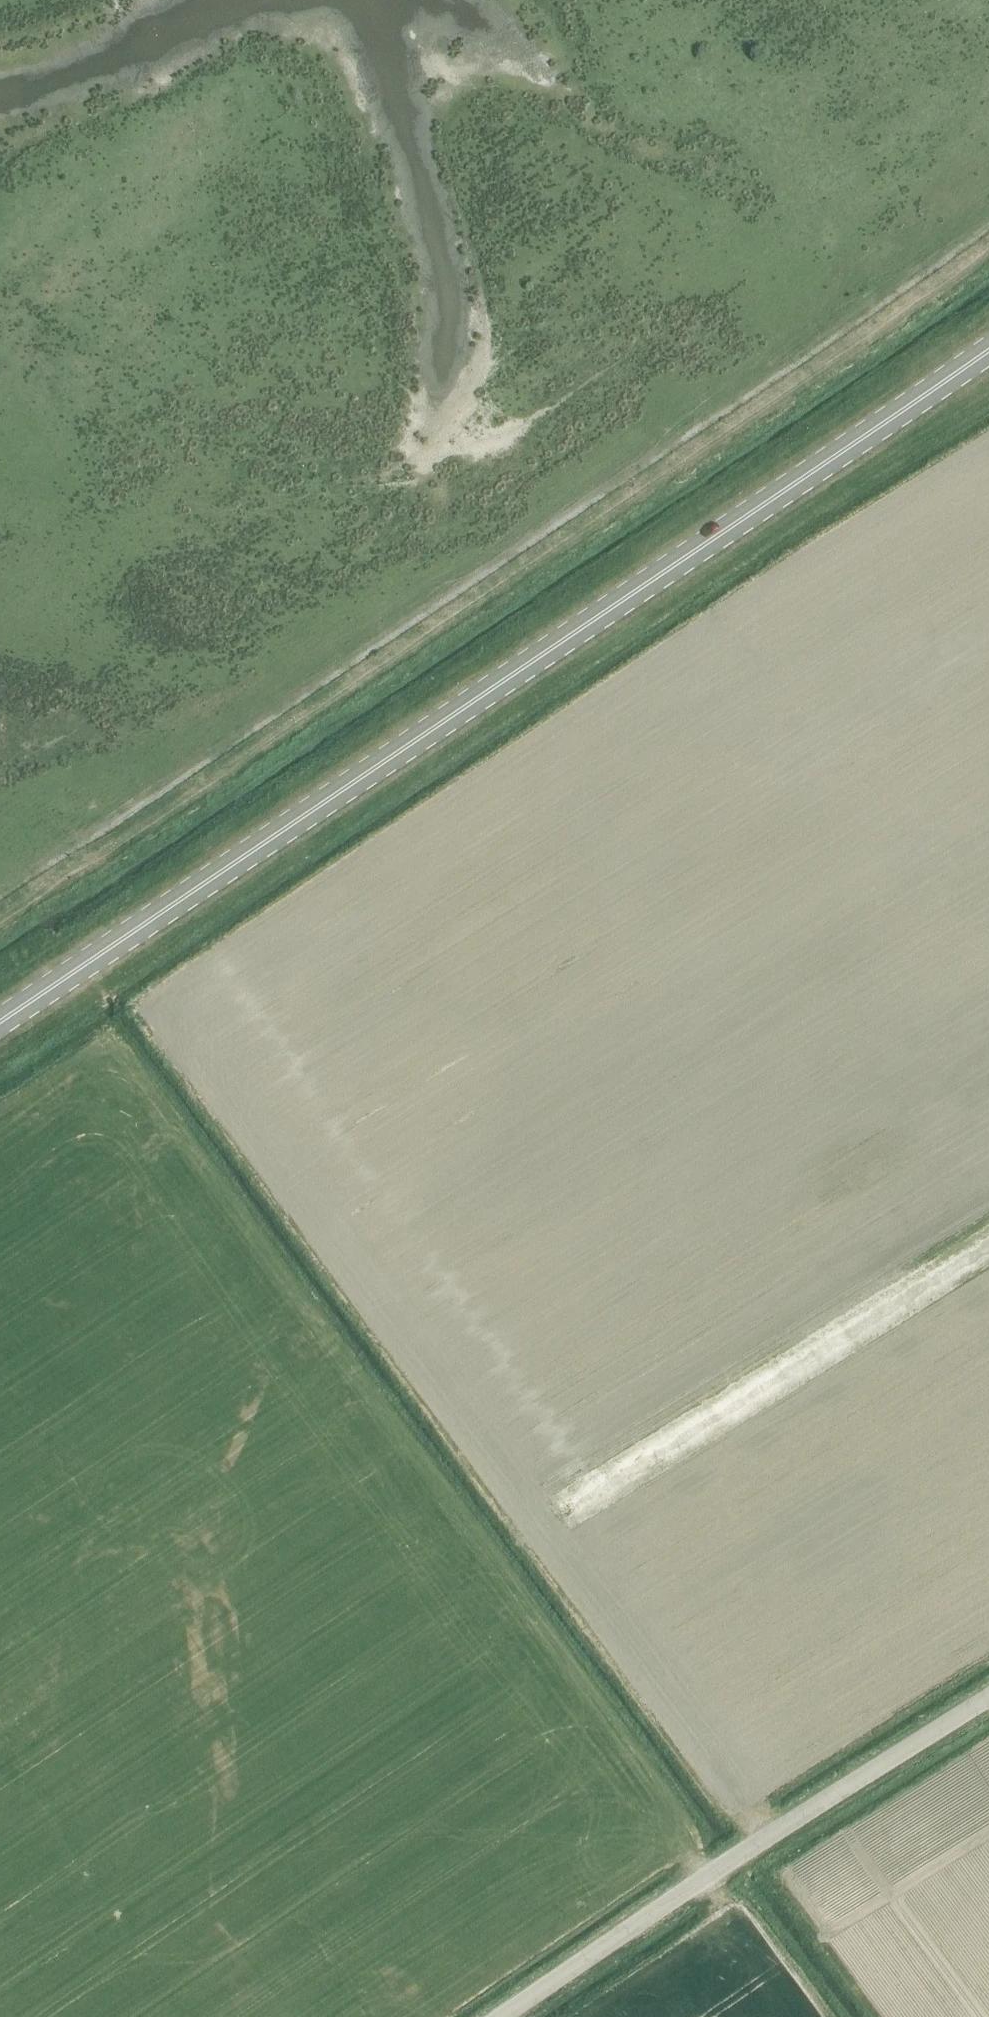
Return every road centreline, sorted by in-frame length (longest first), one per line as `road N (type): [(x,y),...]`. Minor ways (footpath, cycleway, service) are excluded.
road 1 (secondary): [(0,1016),(988,342)]
road 2 (unclassified): [(504,2016),(988,1700)]

